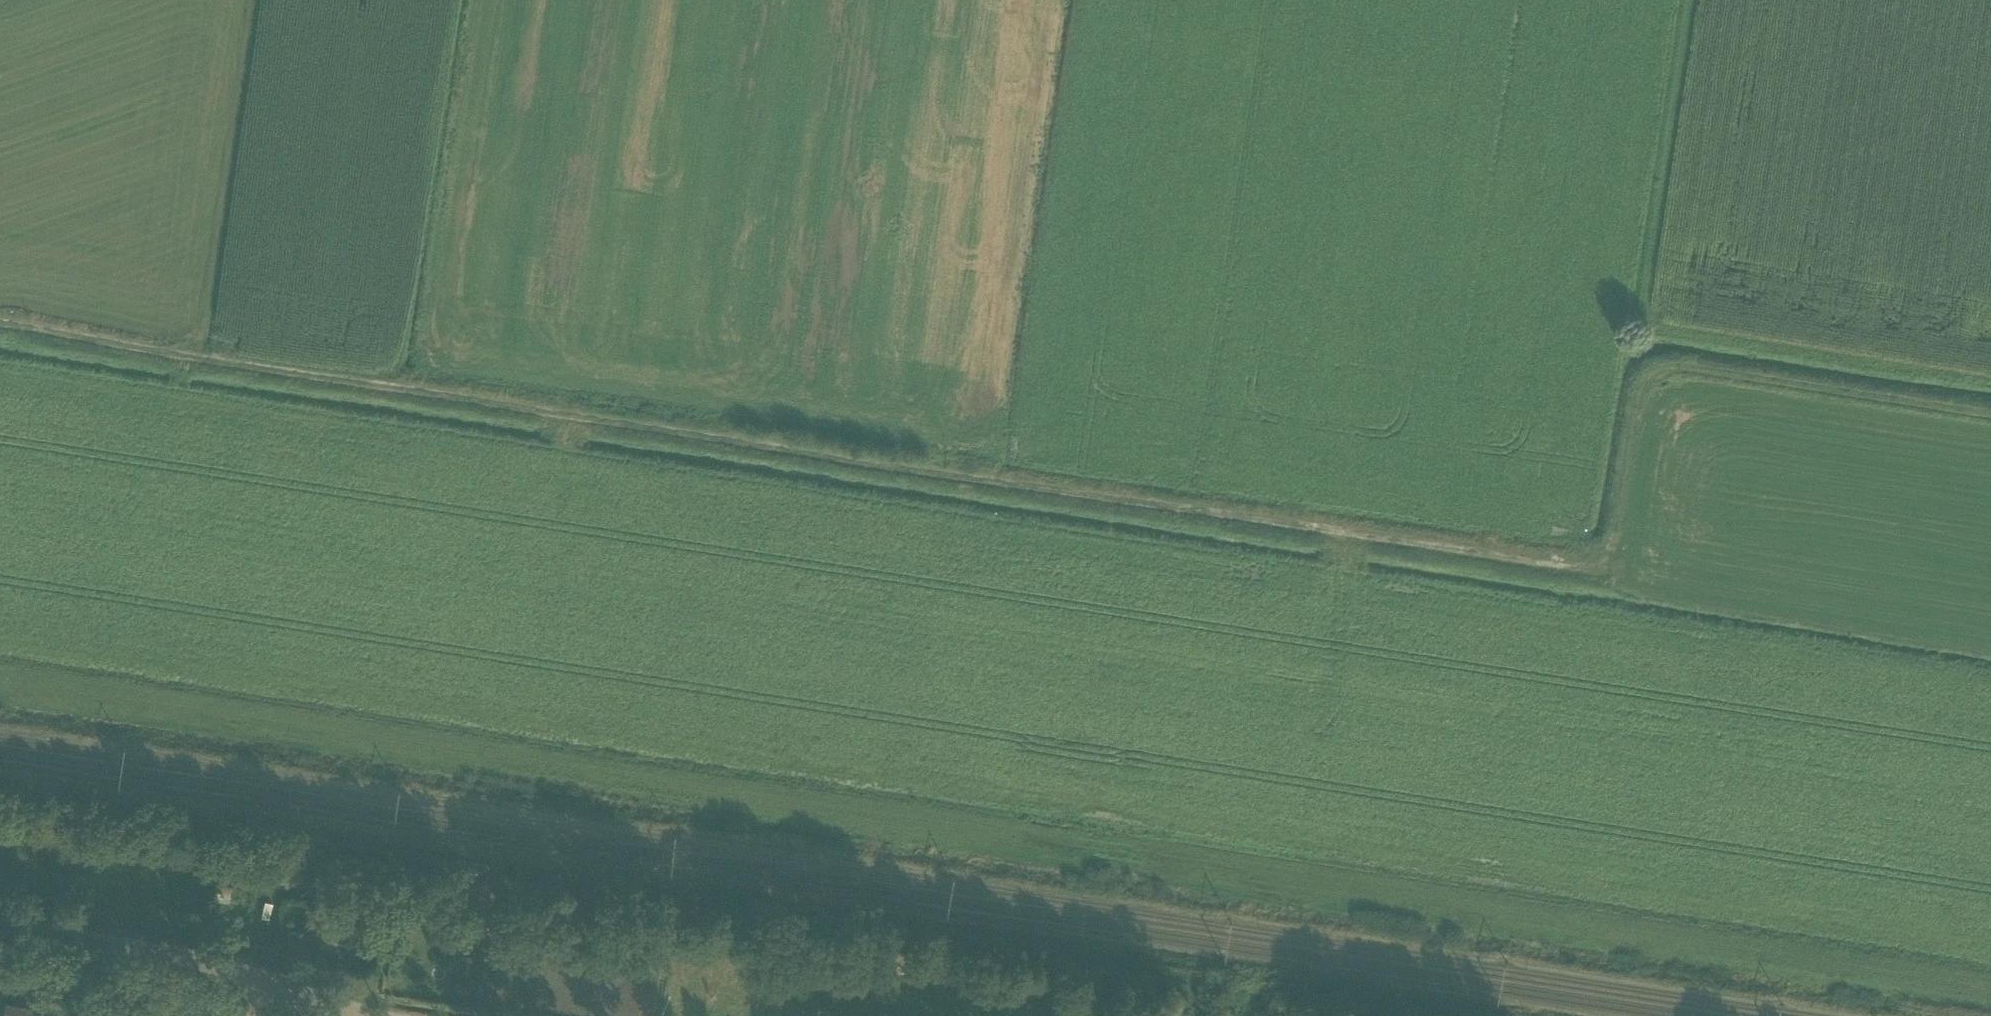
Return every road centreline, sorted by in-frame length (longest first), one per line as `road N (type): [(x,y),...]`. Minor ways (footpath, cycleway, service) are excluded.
road 1 (track): [(0,325),(1590,567),(1609,552),(1635,389),(1654,367),(1990,414)]
road 2 (tertiary): [(267,981),(156,952),(0,928)]

